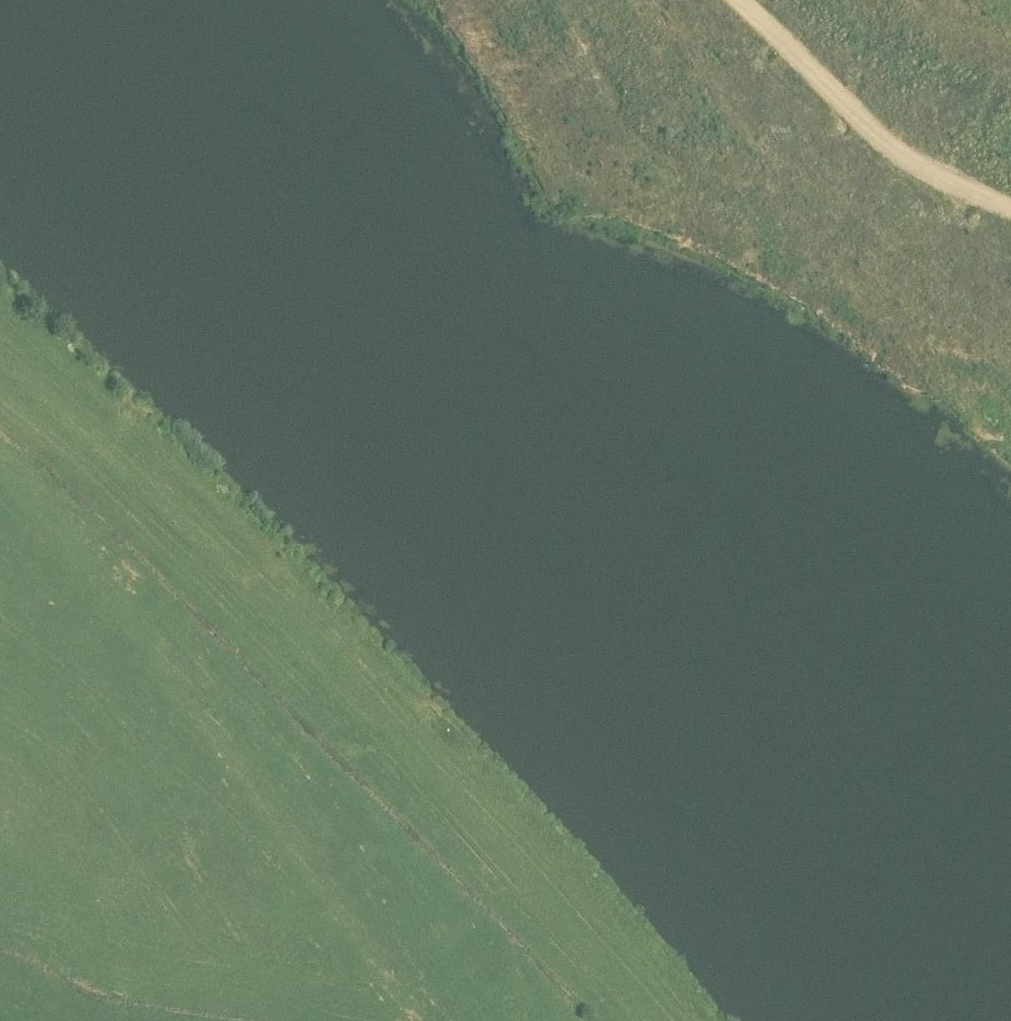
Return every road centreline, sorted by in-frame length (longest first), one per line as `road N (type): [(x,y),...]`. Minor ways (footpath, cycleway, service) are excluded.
road 1 (track): [(744,0),(933,174),(1010,206)]

